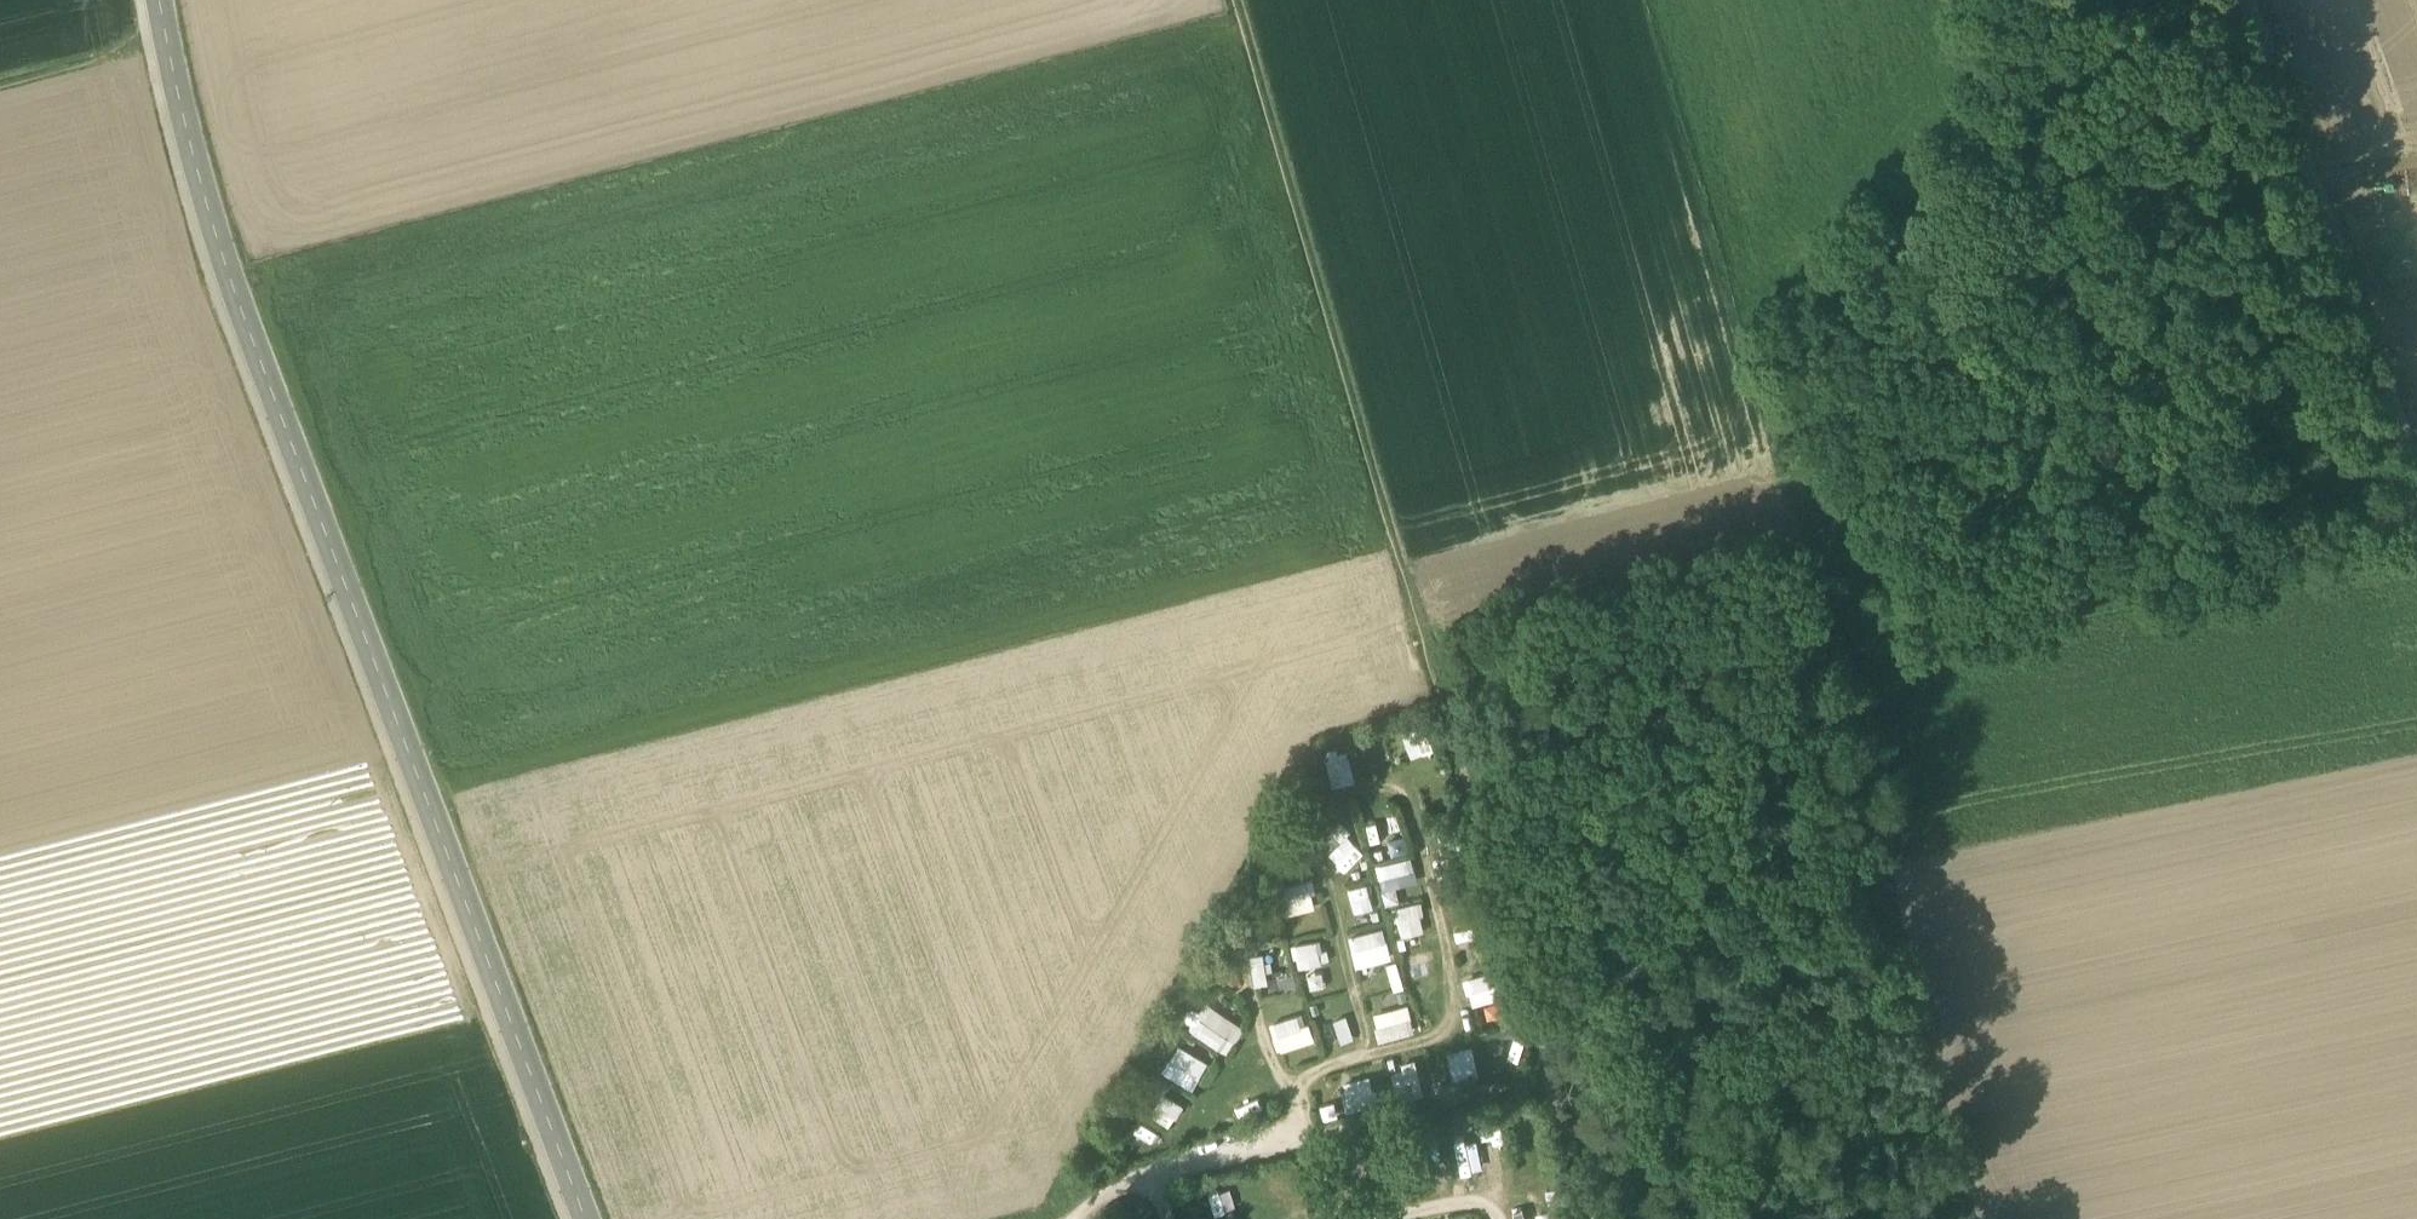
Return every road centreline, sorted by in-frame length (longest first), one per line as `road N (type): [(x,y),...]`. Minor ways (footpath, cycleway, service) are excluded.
road 1 (residential): [(583,1218),(308,496),(230,270),(160,0)]
road 2 (track): [(1237,0),(1438,703)]
road 3 (unclassified): [(2416,470),(2248,0)]
road 4 (residential): [(1316,1134),(1149,1178),(1094,1218)]
road 5 (track): [(167,43),(0,86)]

